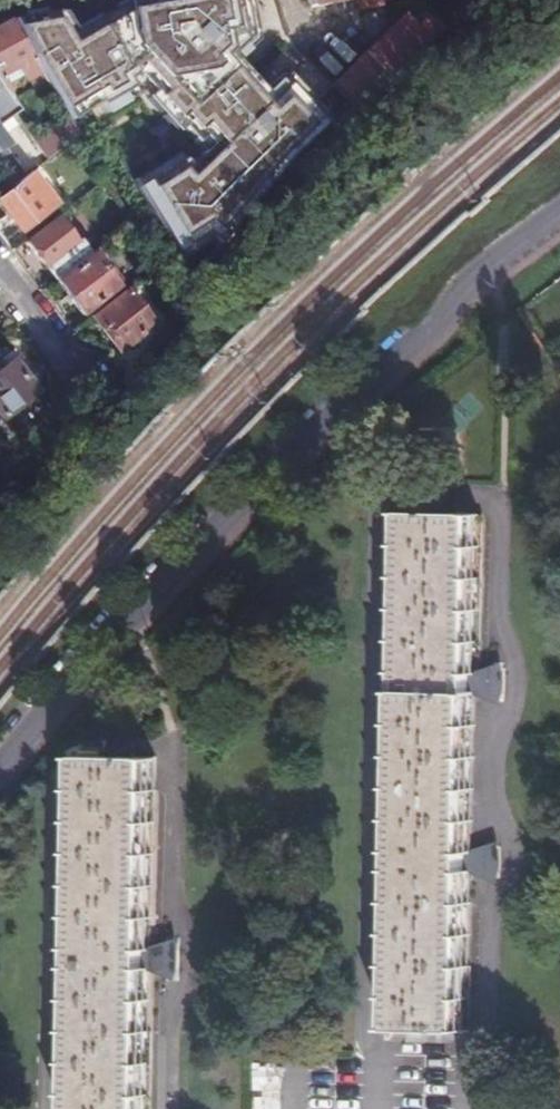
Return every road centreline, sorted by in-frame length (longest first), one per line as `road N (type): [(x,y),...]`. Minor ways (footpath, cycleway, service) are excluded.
road 1 (residential): [(0,776),(118,617),(450,296),(559,211)]
road 2 (residential): [(0,272),(85,379)]

